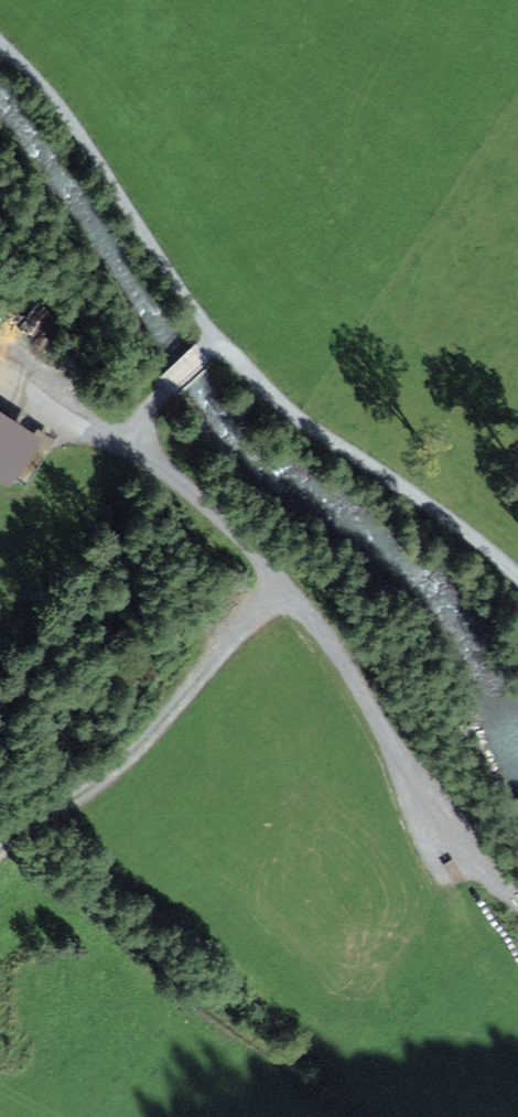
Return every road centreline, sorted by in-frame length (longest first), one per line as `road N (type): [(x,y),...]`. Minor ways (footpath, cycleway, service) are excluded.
road 1 (track): [(517,576),(477,537),(290,414),(214,339),(71,123),(0,42)]
road 2 (track): [(517,908),(494,894),(452,849),(352,683),(275,585),(119,440)]
road 3 (track): [(275,585),(113,776),(37,822),(0,857)]
road 4 (track): [(0,364),(119,440)]
road 5 (track): [(214,339),(119,440)]

